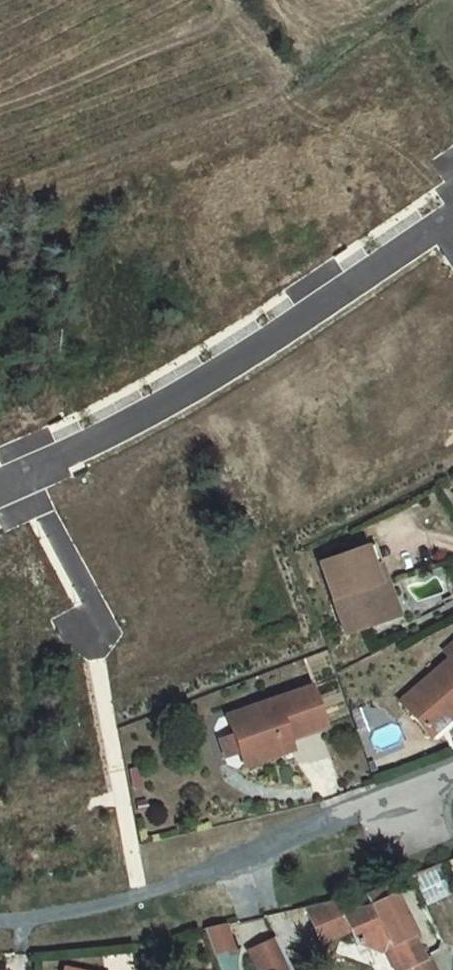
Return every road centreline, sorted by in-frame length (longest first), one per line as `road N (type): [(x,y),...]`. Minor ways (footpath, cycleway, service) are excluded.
road 1 (residential): [(0,483),(250,356),(452,219)]
road 2 (residential): [(452,769),(134,896),(0,920)]
road 3 (track): [(236,0),(305,98),(318,102),(368,84),(390,87),(452,157)]

